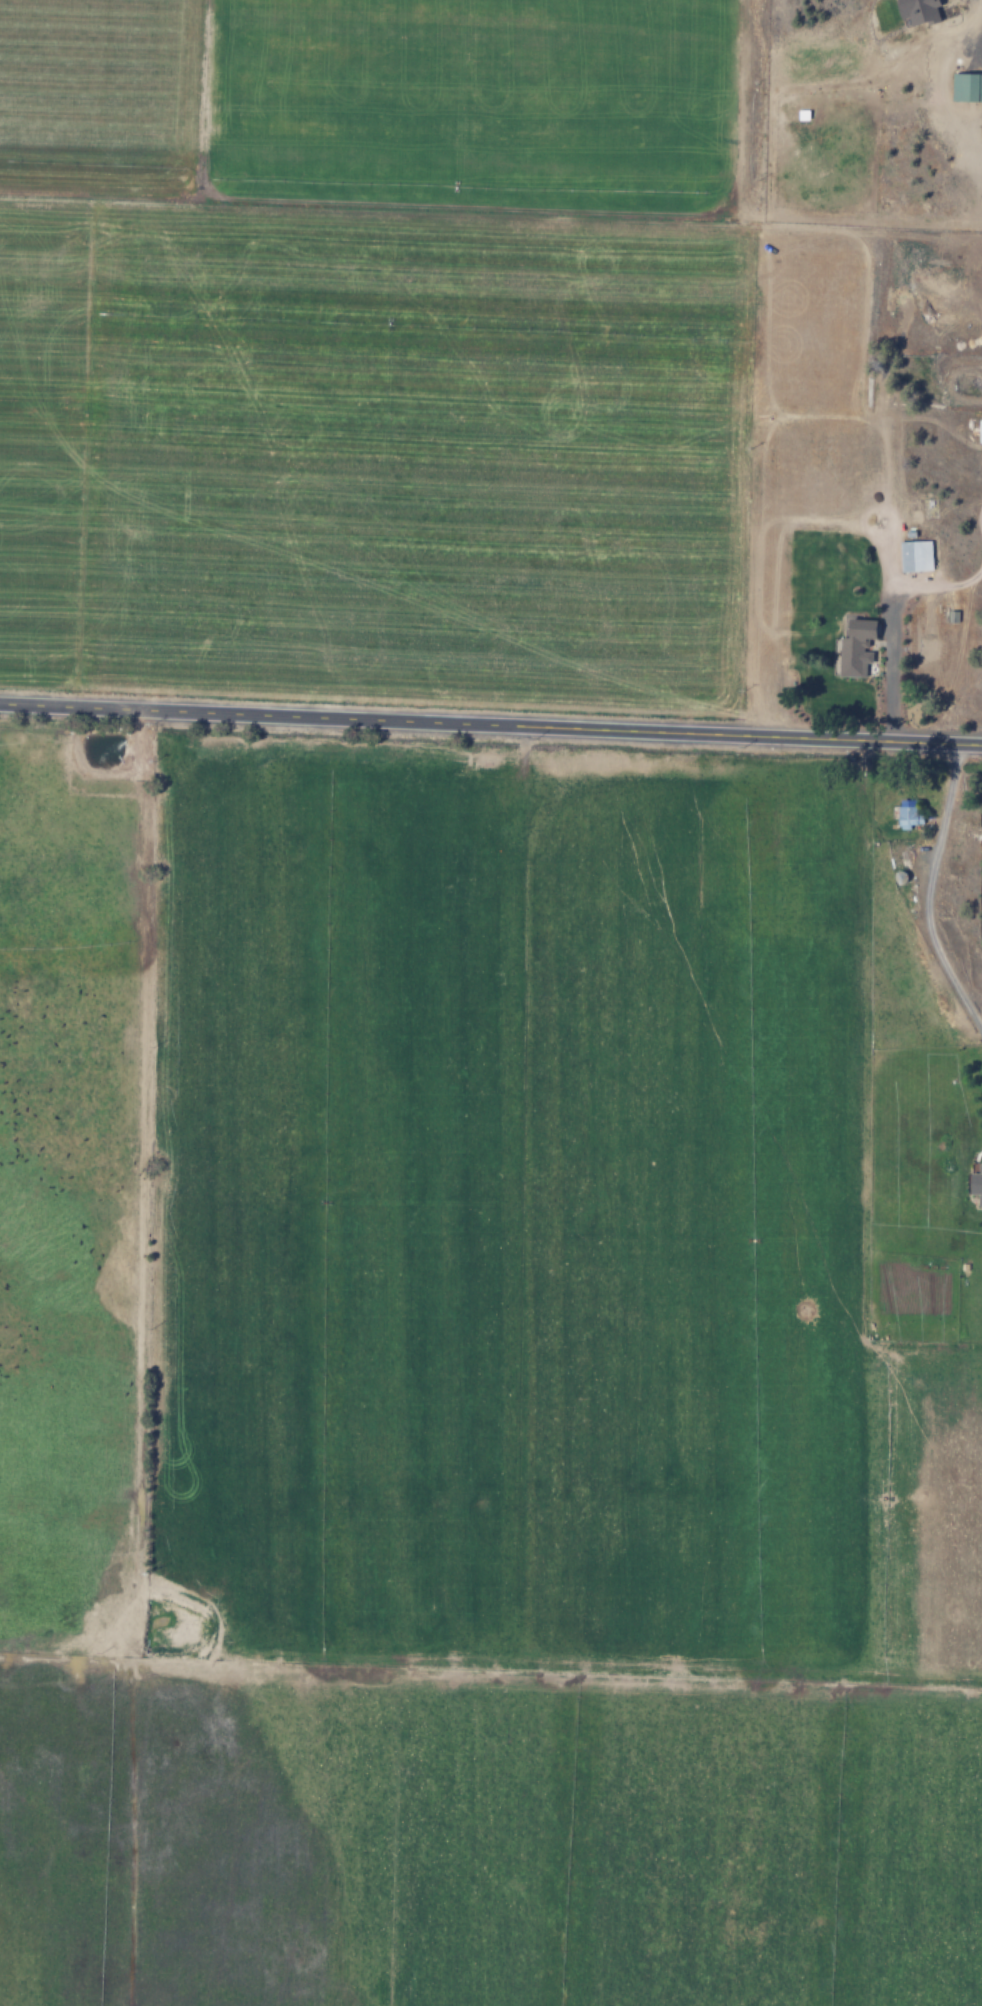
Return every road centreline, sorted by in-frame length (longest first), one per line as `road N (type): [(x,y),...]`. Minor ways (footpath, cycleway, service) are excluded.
road 1 (residential): [(981,745),(0,704)]

